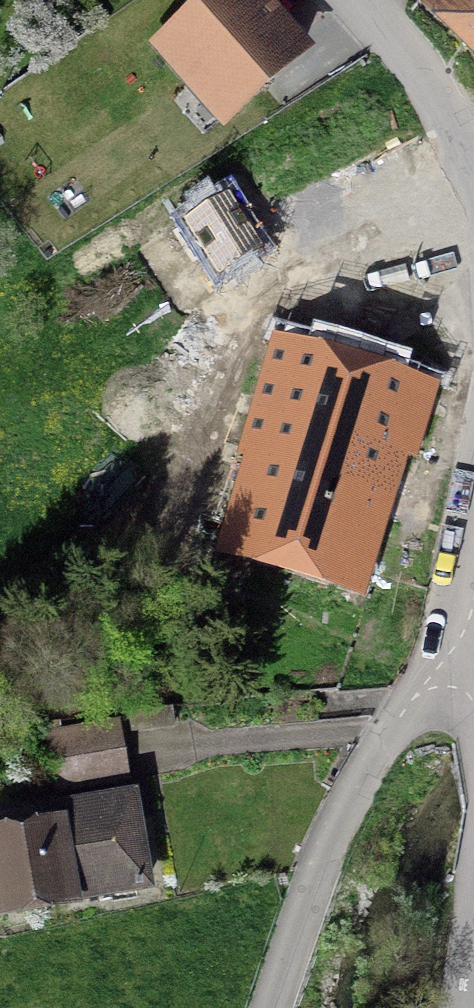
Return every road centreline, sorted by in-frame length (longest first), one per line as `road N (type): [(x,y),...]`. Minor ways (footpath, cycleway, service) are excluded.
road 1 (residential): [(270,1007),(358,783),(412,705),(473,664)]
road 2 (residential): [(360,0),(448,119),(473,173)]

